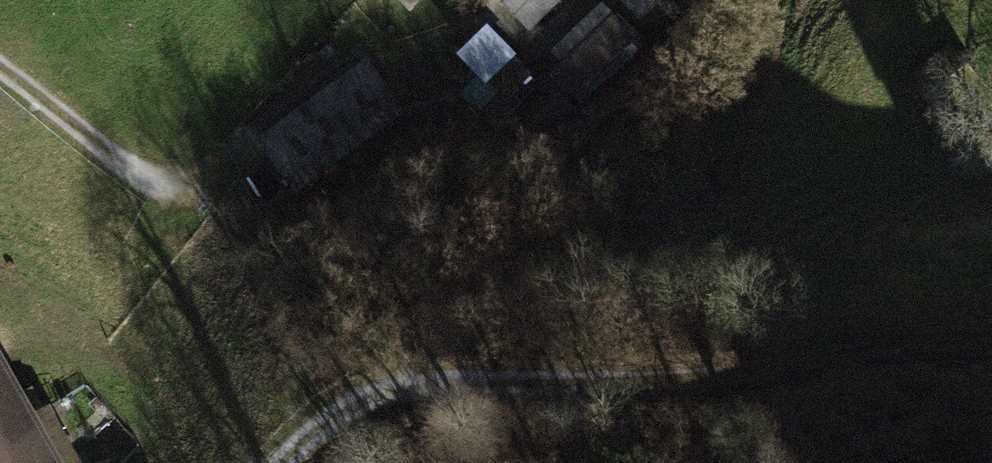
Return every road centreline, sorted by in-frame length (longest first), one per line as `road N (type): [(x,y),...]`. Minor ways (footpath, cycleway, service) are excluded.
road 1 (track): [(288,462),(347,409),(407,387),(671,379),(991,347)]
road 2 (track): [(0,69),(166,197)]

